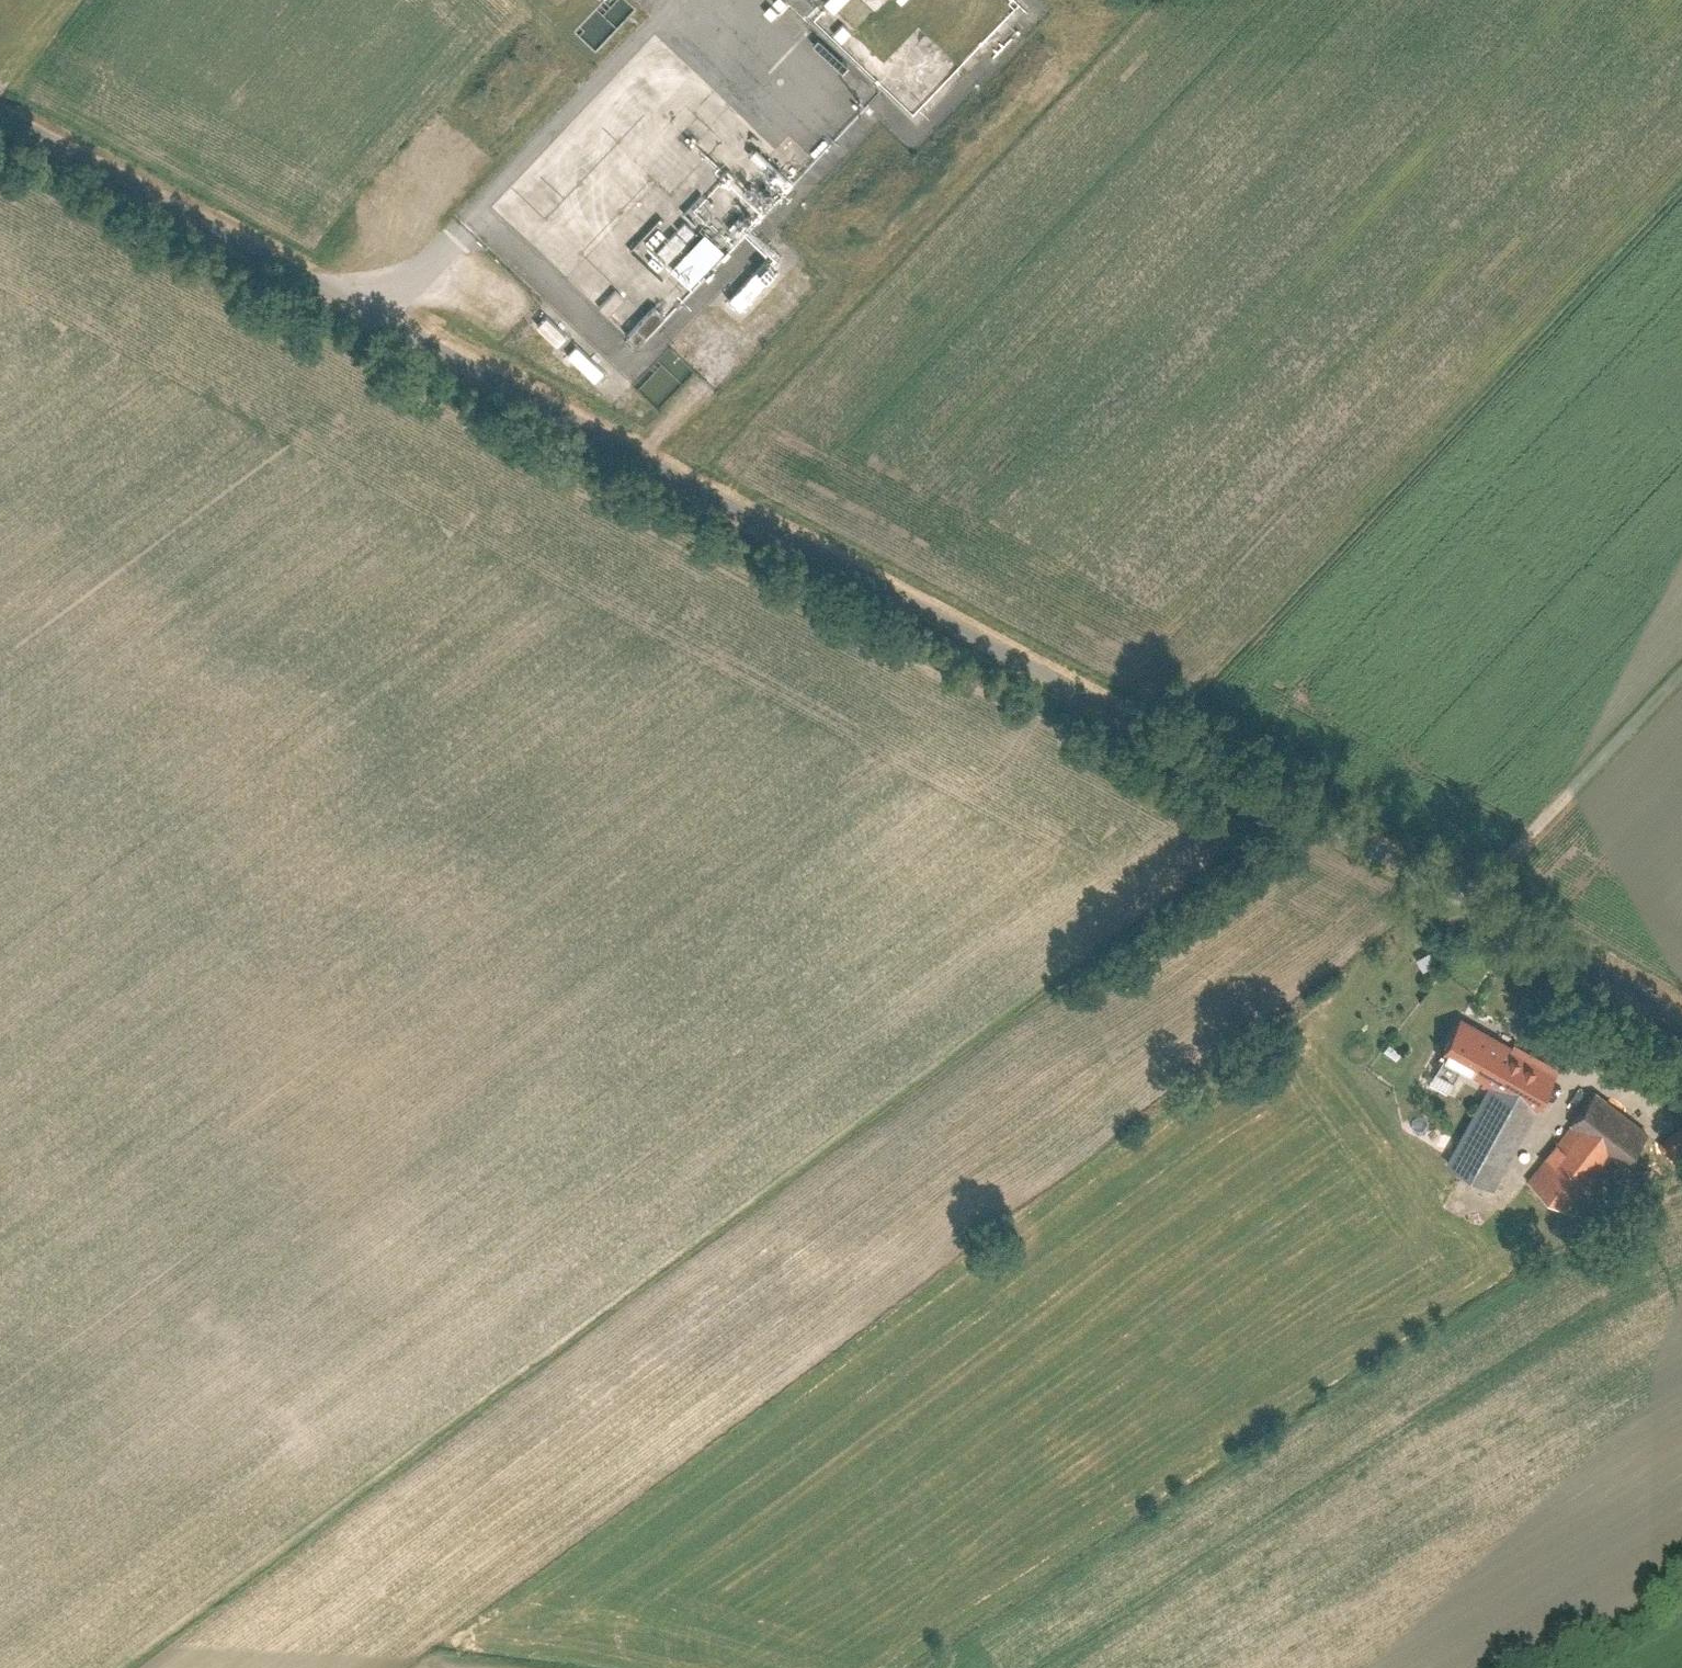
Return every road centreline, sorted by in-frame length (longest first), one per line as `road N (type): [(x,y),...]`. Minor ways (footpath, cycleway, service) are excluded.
road 1 (unclassified): [(1681,1011),(0,110)]

